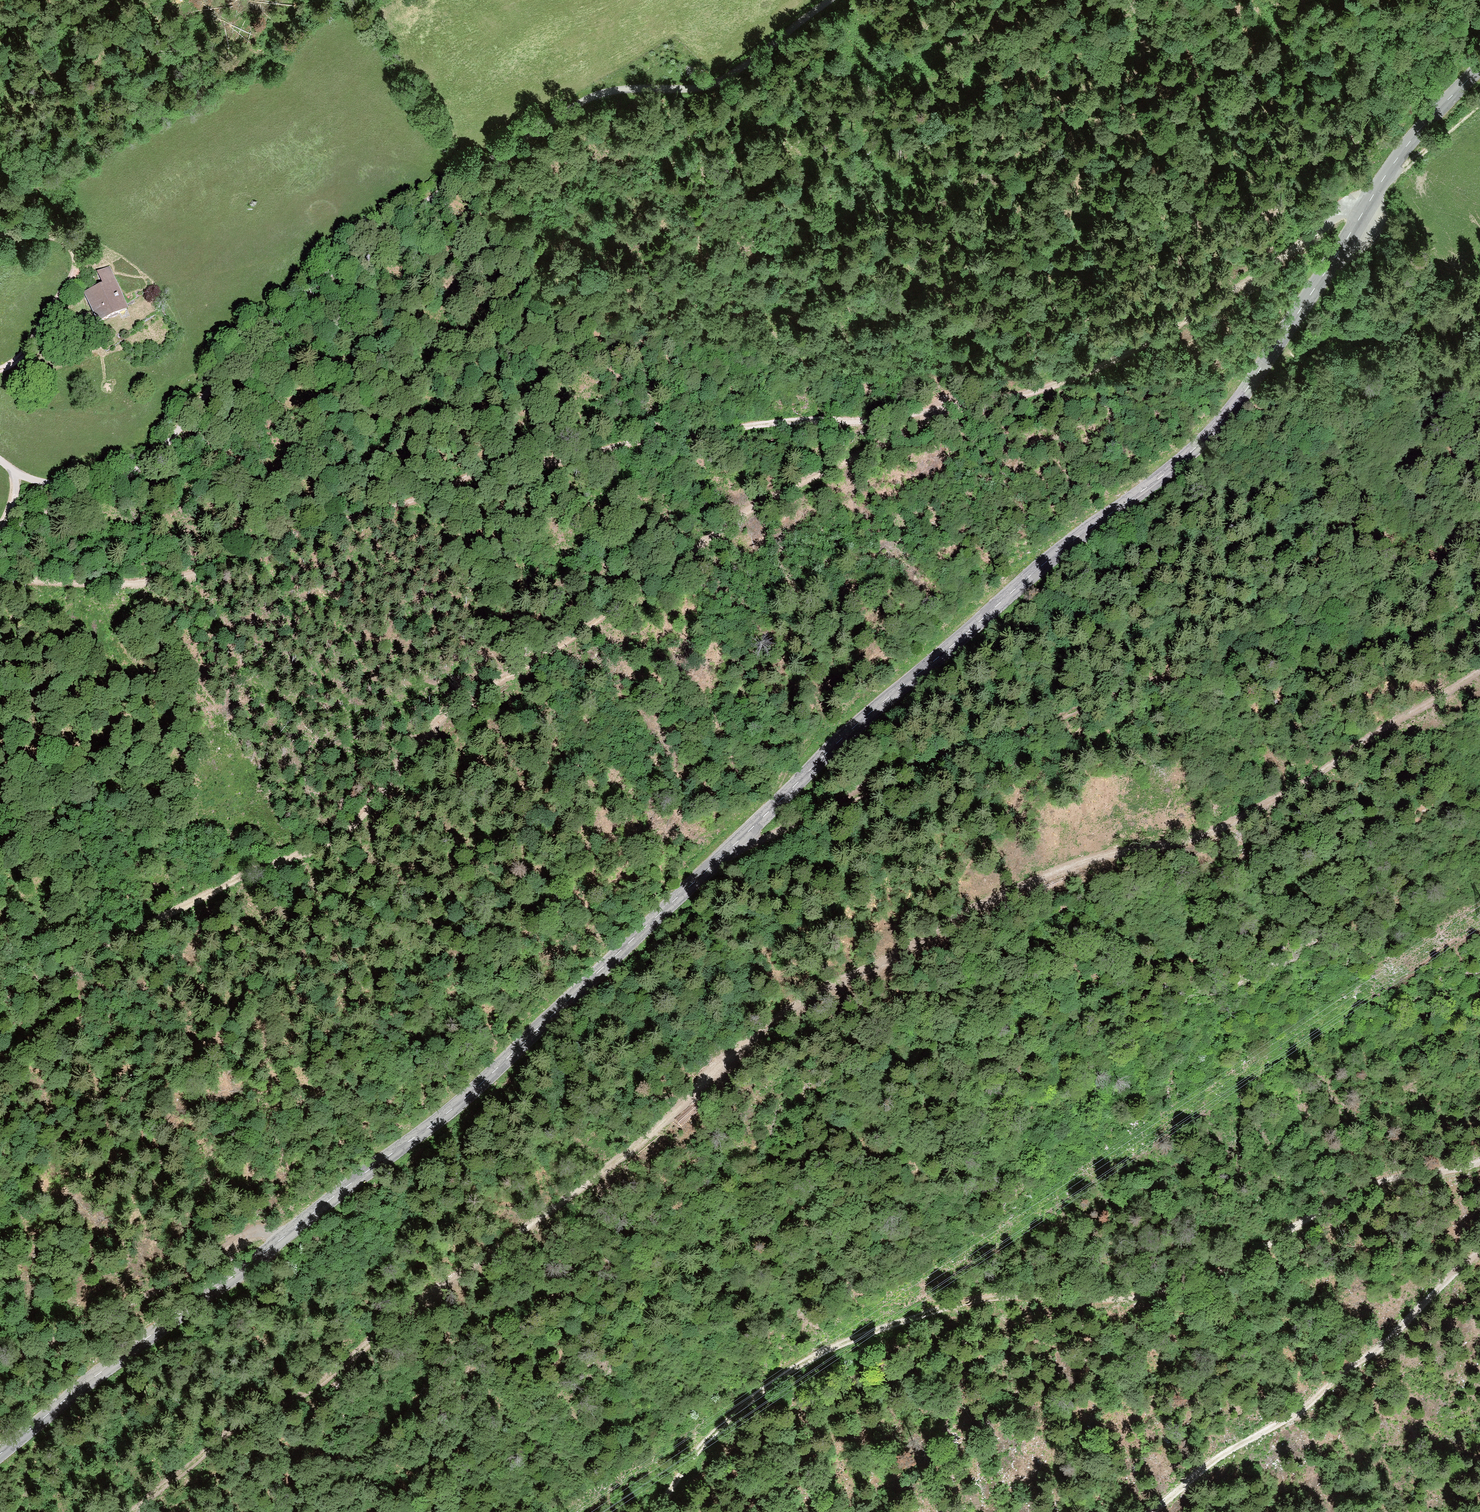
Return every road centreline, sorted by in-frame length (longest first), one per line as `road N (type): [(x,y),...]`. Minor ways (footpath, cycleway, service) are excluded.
road 1 (tertiary): [(0,1453),(465,1101),(886,702),(1194,450),(1276,353),(1408,141),(1479,69)]
road 2 (track): [(1367,212),(1332,218),(1164,337),(1042,390),(947,410),(682,436),(495,468),(162,580),(114,586),(0,578)]
road 3 (track): [(0,1000),(244,877),(326,848),(474,692),(558,649),(757,505),(947,410)]
road 4 (track): [(570,1196),(817,993),(1063,870),(1246,816),(1479,671)]
road 5 (unclassified): [(0,459),(53,485),(82,489),(124,478),(431,205),(559,112),(619,88),(698,89),(726,80),(832,0)]
road 6 (track): [(1479,1162),(1376,1182),(1248,1259),(1144,1296),(973,1302),(879,1332),(749,1403),(707,1443),(657,1511)]
road 7 (track): [(133,1511),(225,1433),(328,1379),(570,1196)]
road 8 (track): [(1479,1253),(1300,1412),(1224,1455),(1151,1511)]
road 9 (track): [(731,853),(950,751),(1099,700)]
road 10 (track): [(278,1242),(239,1242),(0,1368)]
road 11 (track): [(0,369),(22,357),(75,269),(66,241),(0,233)]
road 12 (track): [(1479,105),(1377,195)]

